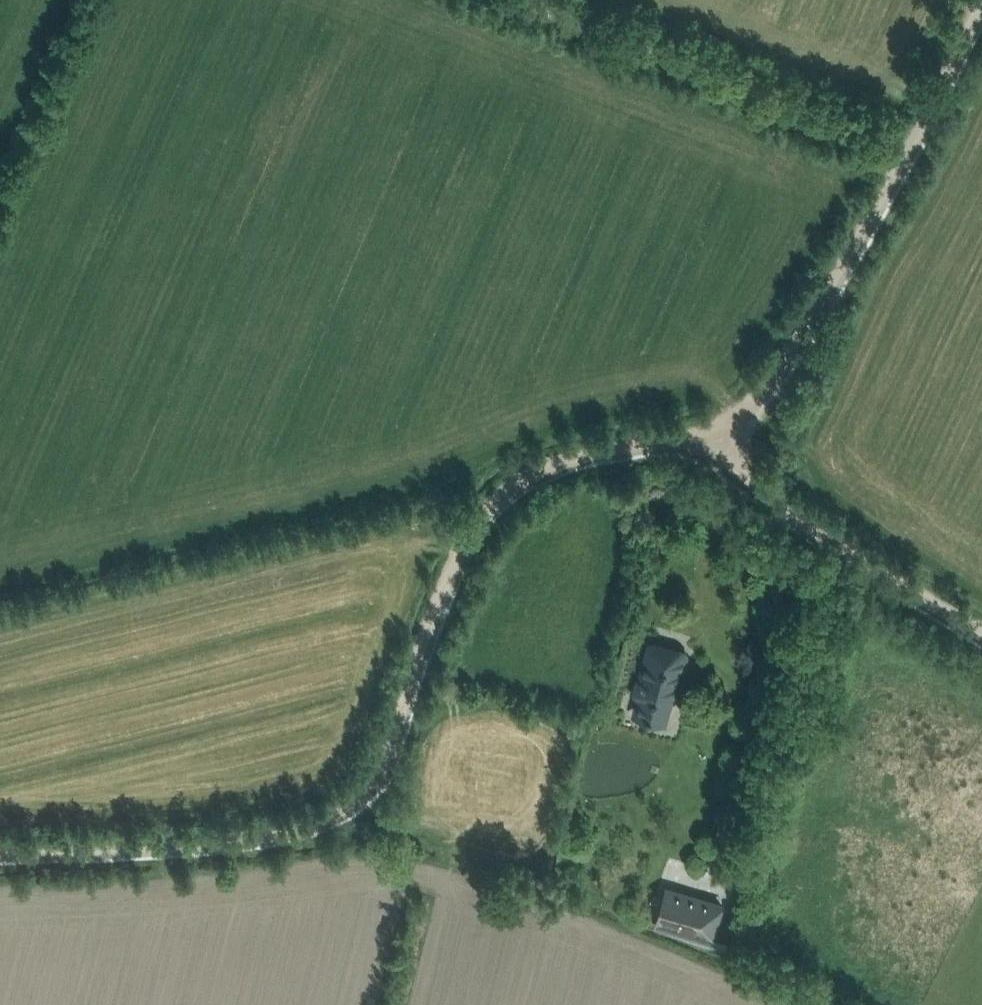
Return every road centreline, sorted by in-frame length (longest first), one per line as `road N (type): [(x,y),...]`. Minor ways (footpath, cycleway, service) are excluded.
road 1 (track): [(0,850),(301,838),(373,788),(461,543),(496,500),(553,466),(695,437)]
road 2 (track): [(902,154),(509,0)]
road 3 (track): [(695,437),(762,391),(902,154)]
road 4 (track): [(981,631),(838,544),(695,437)]
road 5 (track): [(902,154),(981,0)]

